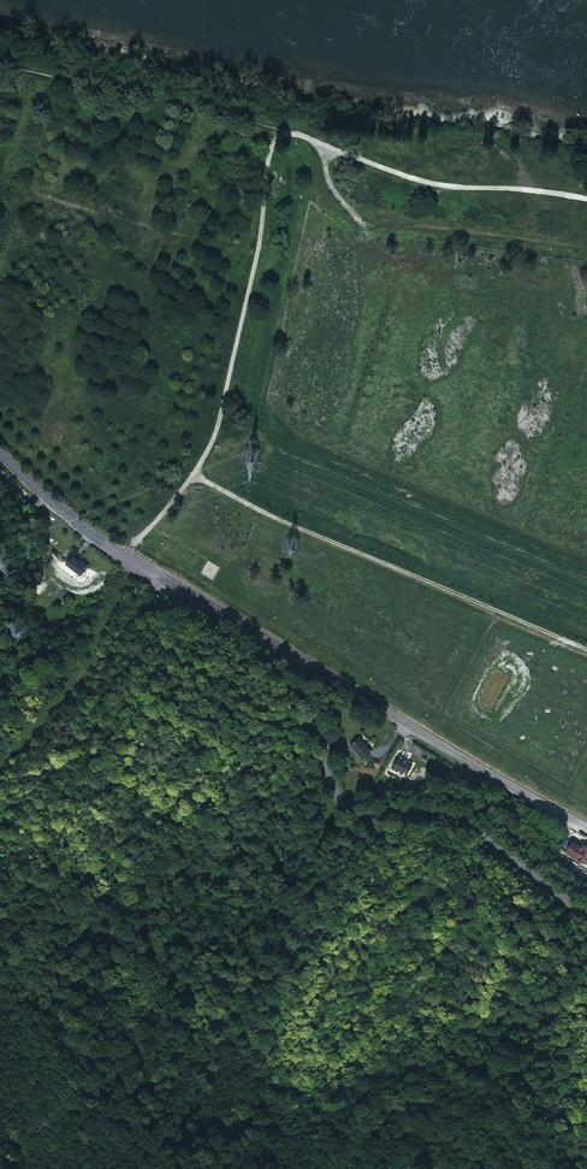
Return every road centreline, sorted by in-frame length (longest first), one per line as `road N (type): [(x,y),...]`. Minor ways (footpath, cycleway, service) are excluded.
road 1 (tertiary): [(146,566),(144,576),(300,693),(344,802),(454,817),(586,915)]
road 2 (secondary): [(586,828),(146,566)]
road 3 (track): [(192,475),(317,540),(586,651)]
road 4 (track): [(291,132),(271,149),(217,426),(192,475)]
road 5 (track): [(291,132),(421,181),(586,199)]
road 6 (secondary): [(146,566),(83,528),(0,454)]

